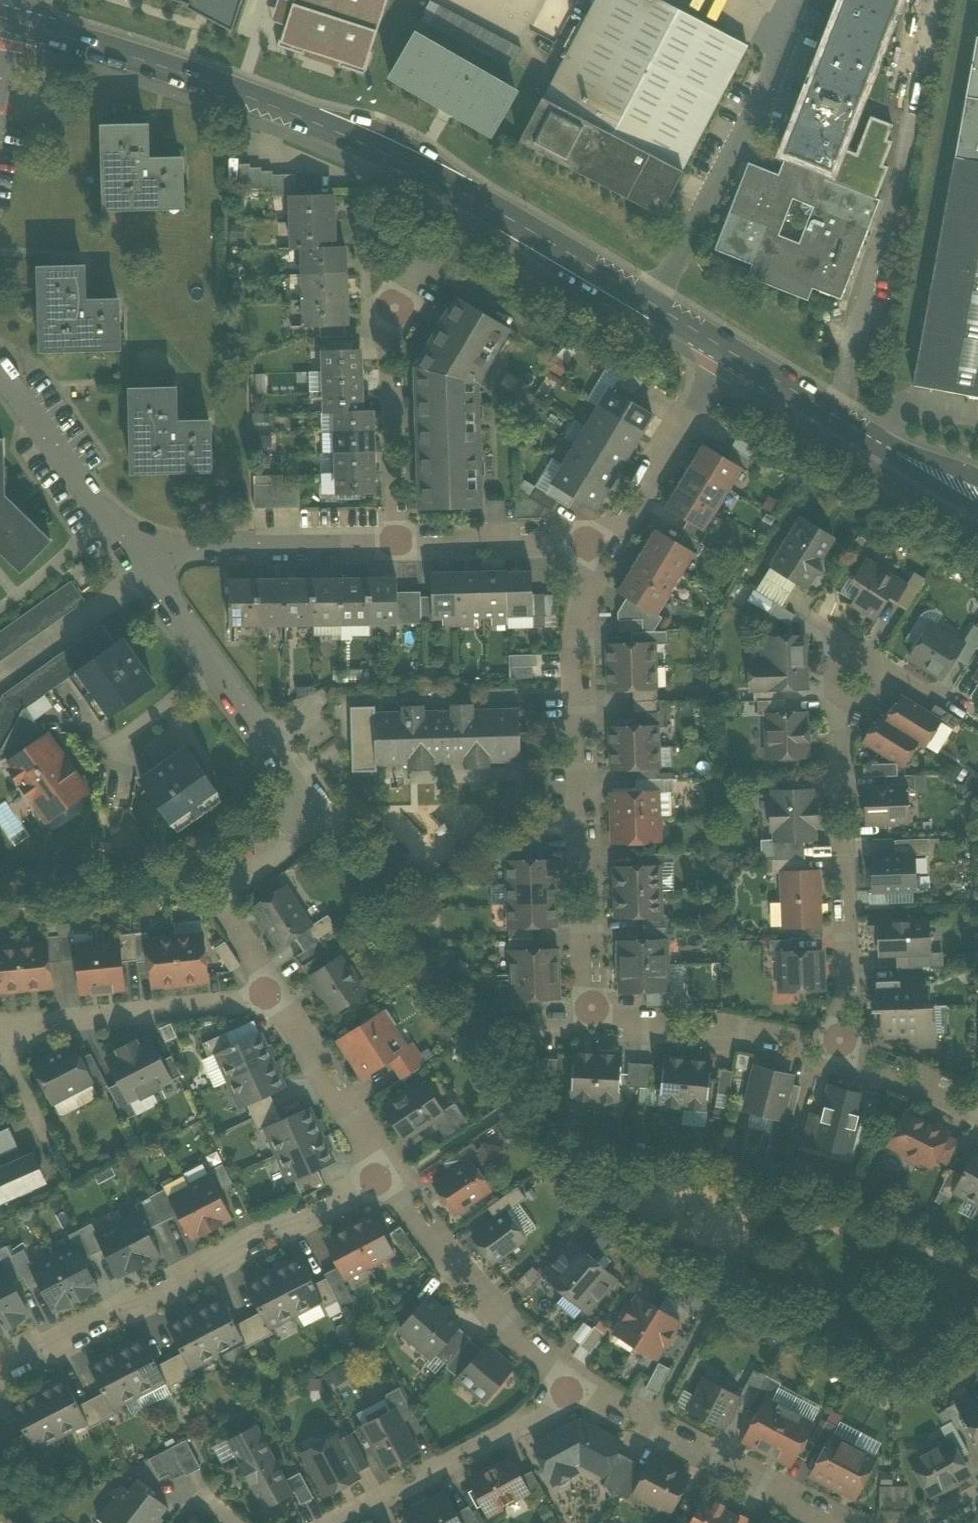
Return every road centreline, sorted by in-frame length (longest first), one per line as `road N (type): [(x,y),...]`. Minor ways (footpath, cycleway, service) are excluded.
road 1 (tertiary): [(735,357),(426,170),(178,68),(22,21)]
road 2 (residential): [(602,546),(584,599),(592,1024),(836,1053)]
road 3 (residential): [(383,1179),(0,1378)]
road 4 (residential): [(841,712),(844,988),(836,1053)]
road 5 (residential): [(129,545),(317,818)]
road 6 (residential): [(837,1522),(581,1382)]
road 7 (residential): [(581,1382),(553,1364),(383,1179)]
road 8 (residential): [(581,1382),(336,1522)]
road 9 (tertiary): [(977,492),(735,357)]
road 10 (residential): [(272,994),(0,1036)]
road 11 (residential): [(129,545),(397,545)]
road 12 (residential): [(735,357),(602,546)]
road 13 (residential): [(383,1179),(272,994)]
road 14 (residential): [(397,545),(389,331)]
road 15 (residential): [(0,378),(129,545)]
road 16 (residential): [(397,545),(602,546)]
road 17 (residential): [(389,331),(368,309),(363,184)]
road 18 (residential): [(836,1053),(977,1111)]
road 19 (residential): [(0,1042),(63,1168)]

